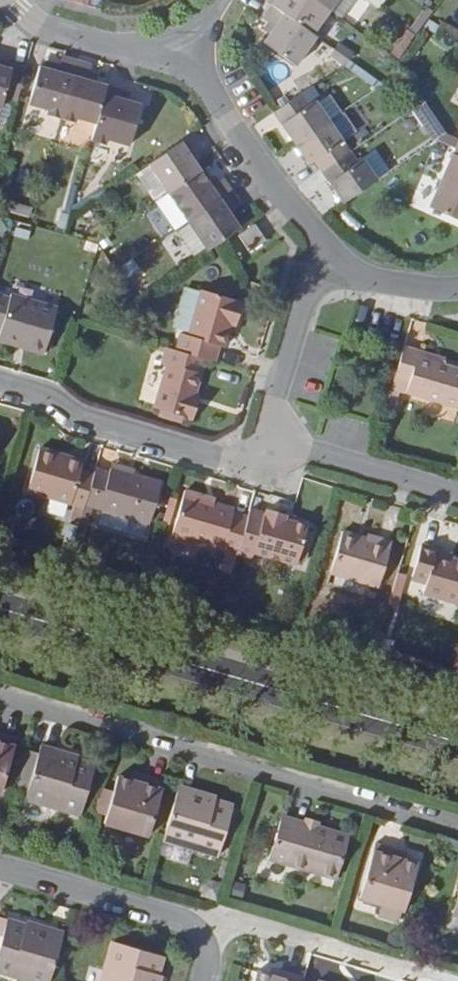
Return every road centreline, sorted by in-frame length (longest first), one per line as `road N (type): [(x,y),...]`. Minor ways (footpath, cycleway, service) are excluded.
road 1 (residential): [(457,829),(0,696)]
road 2 (secondary): [(0,610),(457,742)]
road 3 (residential): [(0,383),(89,422),(254,466),(291,435)]
road 4 (residential): [(174,56),(201,77),(321,242)]
road 5 (residential): [(205,939),(187,920),(0,866)]
road 6 (residential): [(408,968),(240,923),(205,939)]
road 7 (residential): [(291,435),(275,398),(321,242)]
road 8 (residential): [(457,494),(307,452),(291,435)]
road 9 (residential): [(9,0),(44,28),(174,56)]
road 10 (residential): [(321,242),(368,280),(457,288)]

